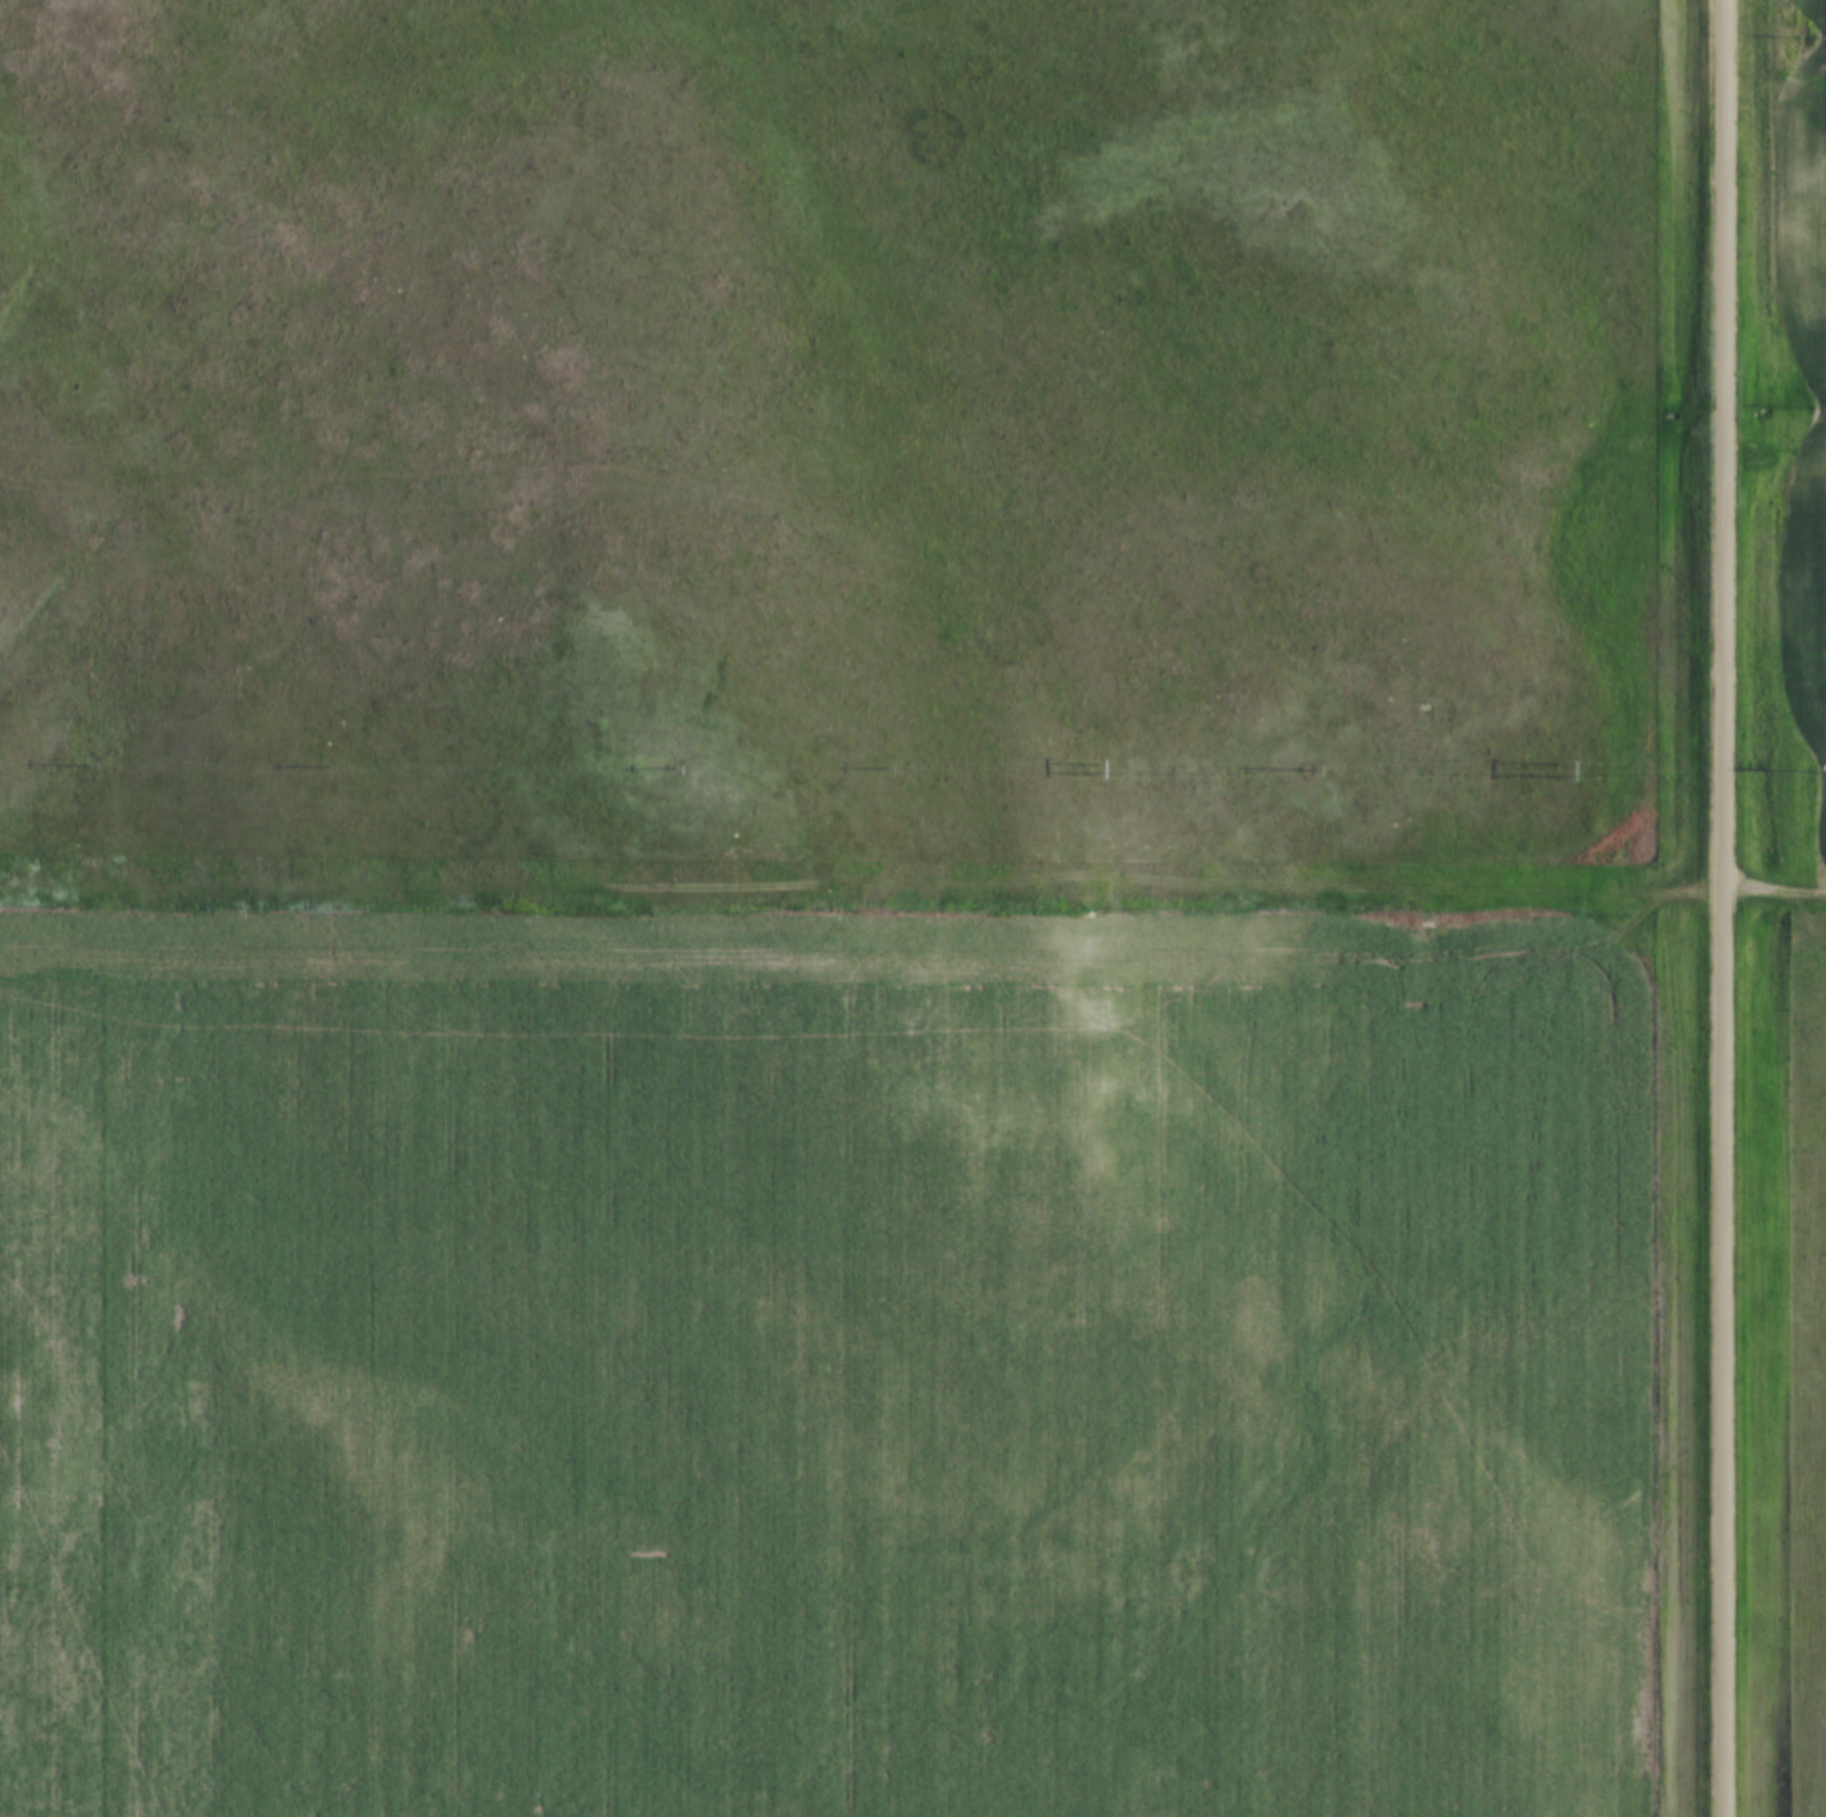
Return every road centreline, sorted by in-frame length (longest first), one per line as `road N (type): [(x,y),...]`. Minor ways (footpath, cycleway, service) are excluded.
road 1 (track): [(0,881),(623,885),(1078,871),(1825,890)]
road 2 (tertiary): [(1727,1816),(1728,0)]

